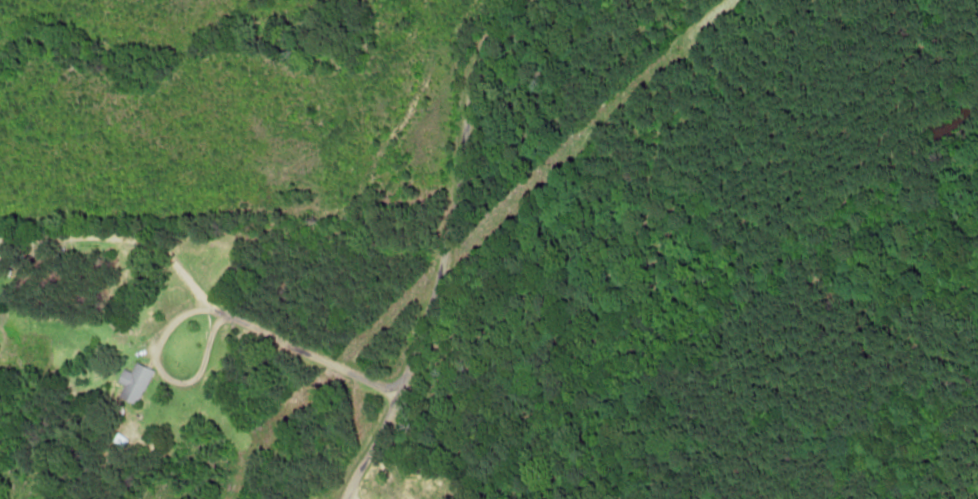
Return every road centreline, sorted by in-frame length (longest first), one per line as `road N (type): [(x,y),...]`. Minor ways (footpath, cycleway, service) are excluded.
road 1 (residential): [(542,0),(487,73),(441,174),(431,340),(351,498)]

